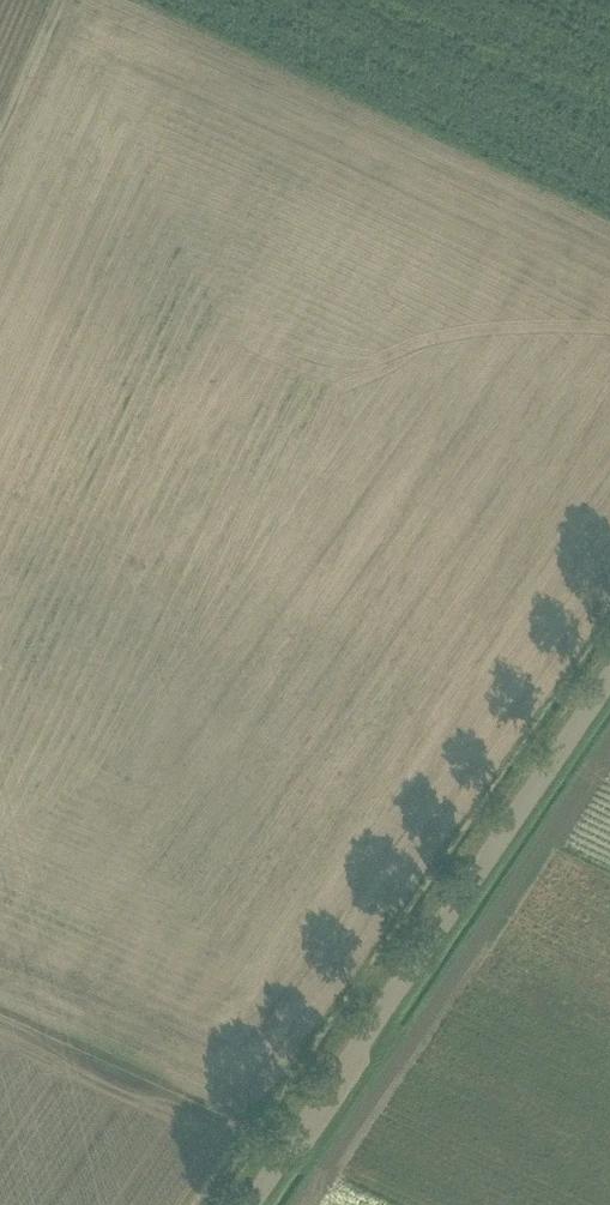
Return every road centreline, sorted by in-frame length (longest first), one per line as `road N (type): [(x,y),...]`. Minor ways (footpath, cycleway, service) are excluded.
road 1 (unclassified): [(251,1204),(609,678)]

